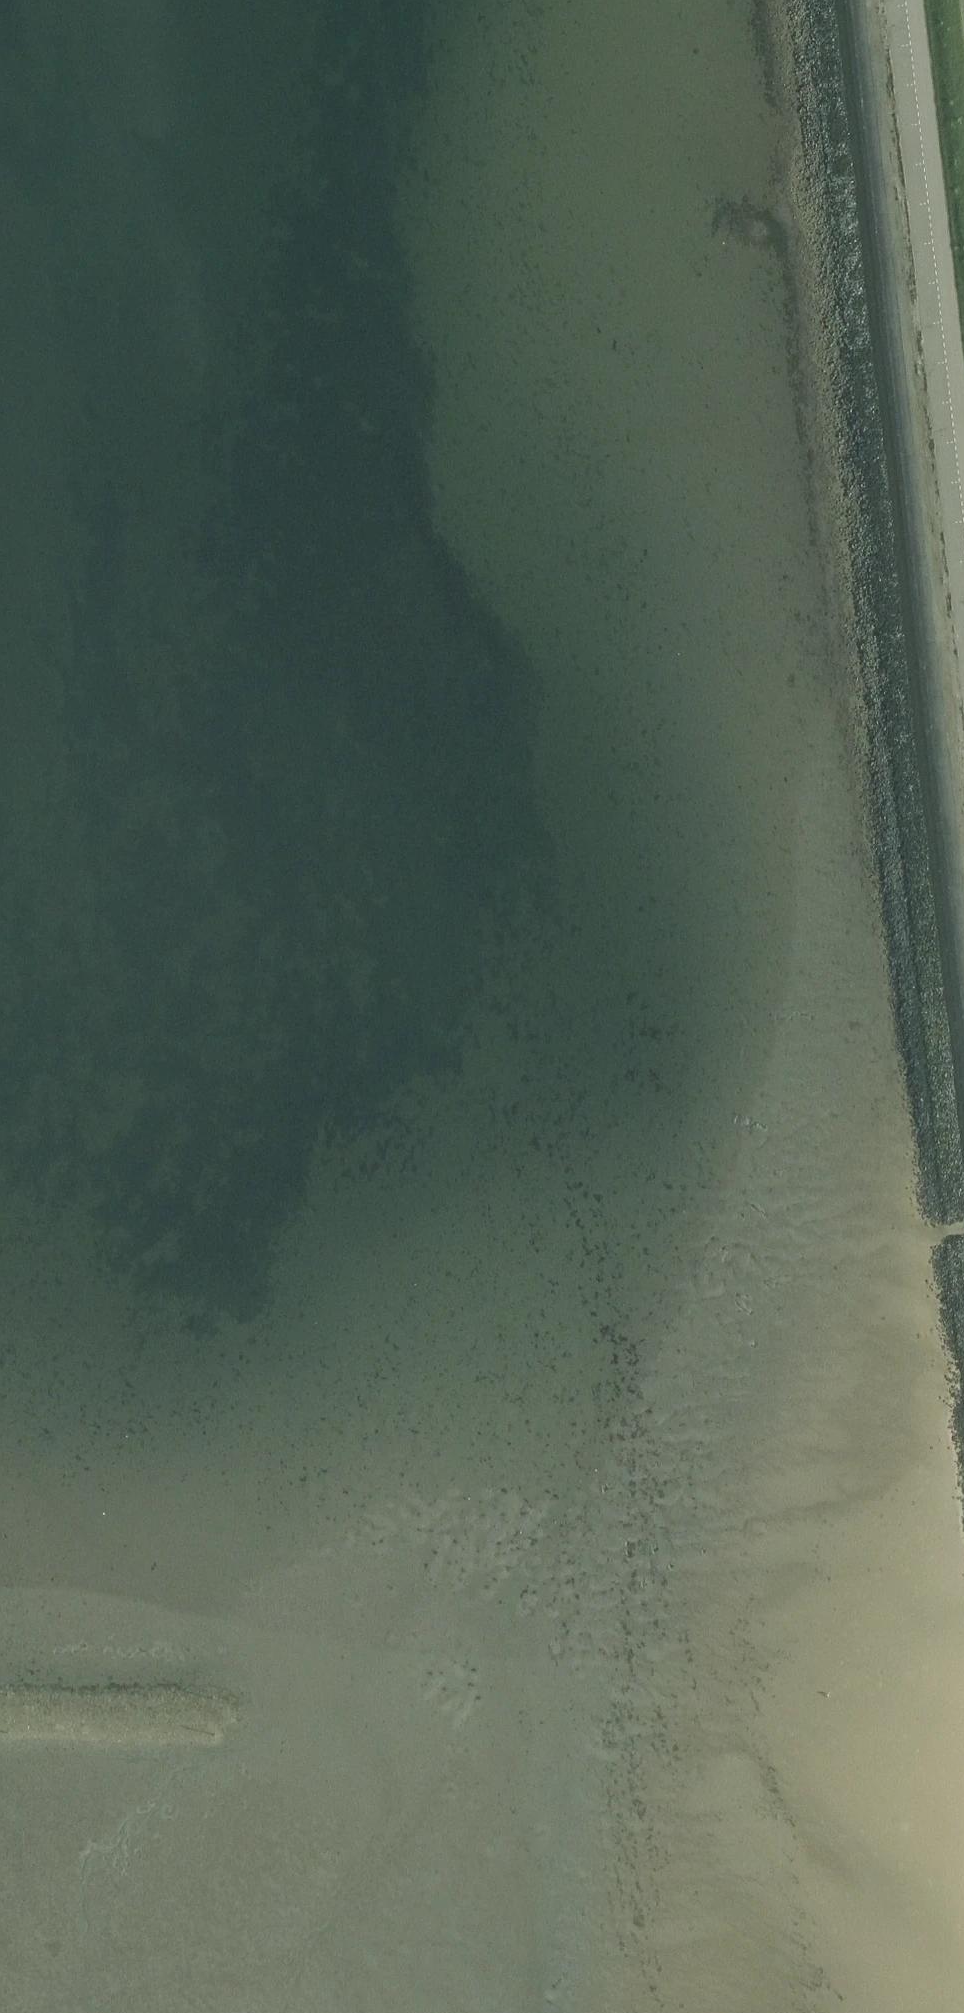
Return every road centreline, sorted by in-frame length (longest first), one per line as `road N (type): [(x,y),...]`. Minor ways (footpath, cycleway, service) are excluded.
road 1 (unclassified): [(963,476),(907,0)]

